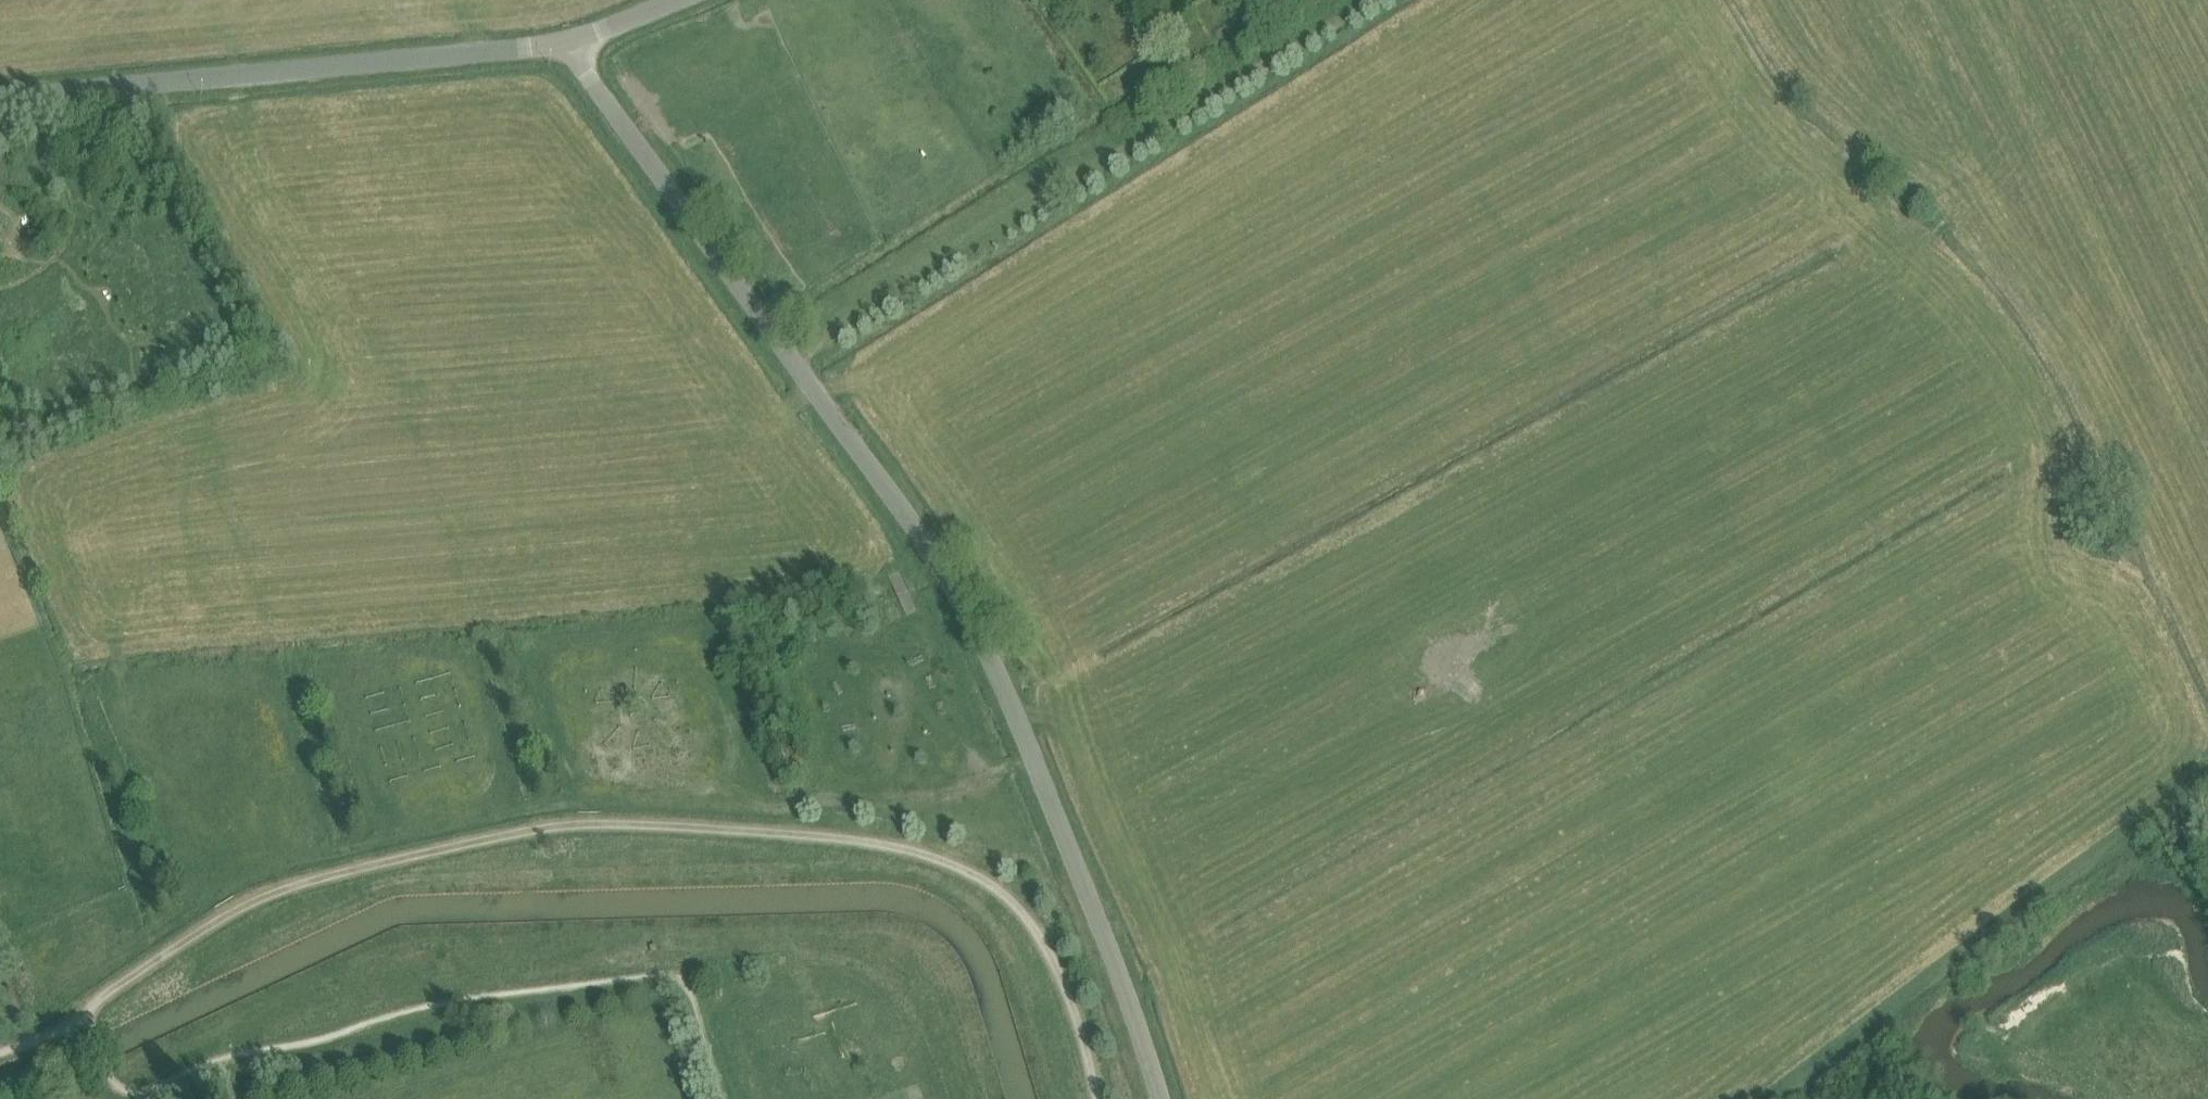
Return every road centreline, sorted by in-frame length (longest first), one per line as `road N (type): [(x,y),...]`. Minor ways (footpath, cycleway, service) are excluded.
road 1 (unclassified): [(1160,1098),(986,645),(925,542),(567,44)]
road 2 (unclassified): [(0,94),(567,44)]

